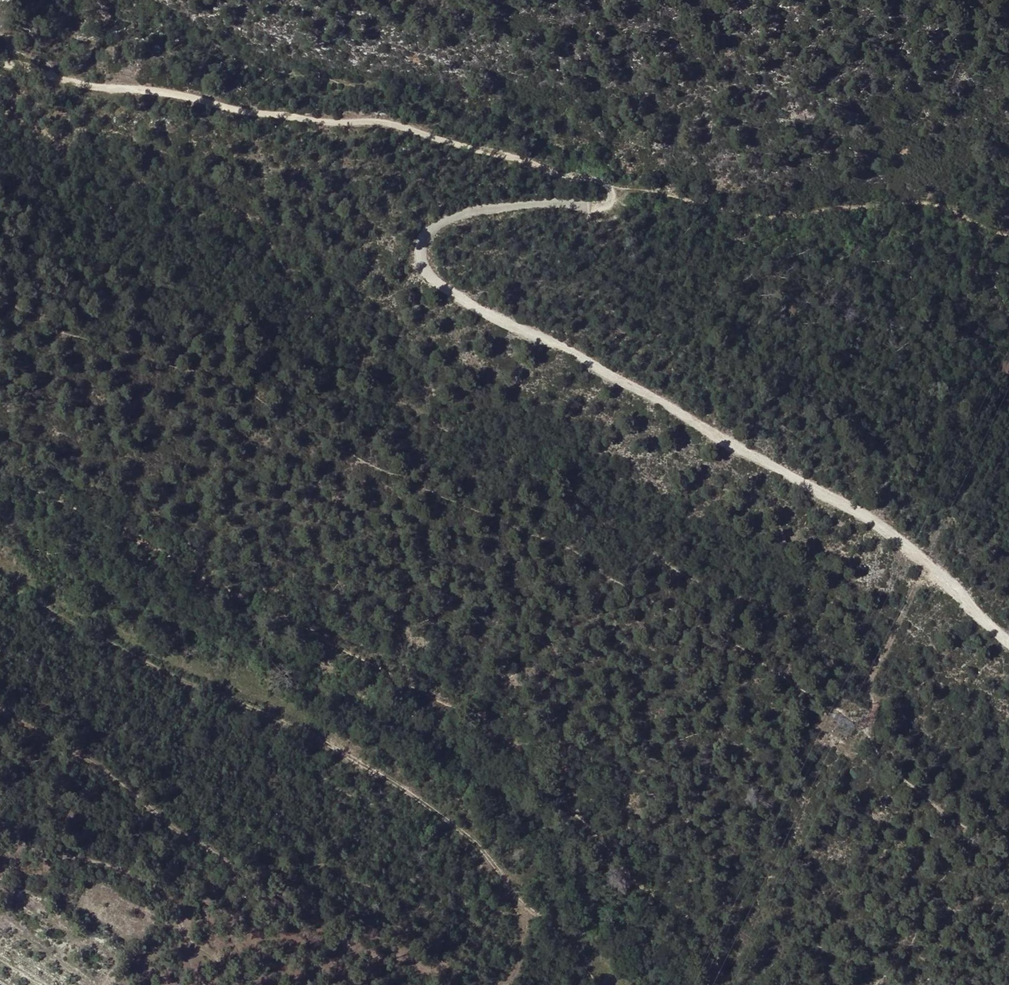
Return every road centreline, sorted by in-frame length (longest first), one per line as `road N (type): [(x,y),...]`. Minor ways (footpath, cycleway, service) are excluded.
road 1 (track): [(1008,637),(906,545),(446,287),(424,265),(423,241),(443,220),(493,207),(603,205),(612,191),(597,179),(400,129),(0,68)]
road 2 (track): [(722,984),(677,909),(478,713),(0,474)]
road 3 (track): [(594,984),(475,841),(427,804),(338,750),(173,678),(0,581)]
road 4 (track): [(867,733),(944,821),(1008,846)]

